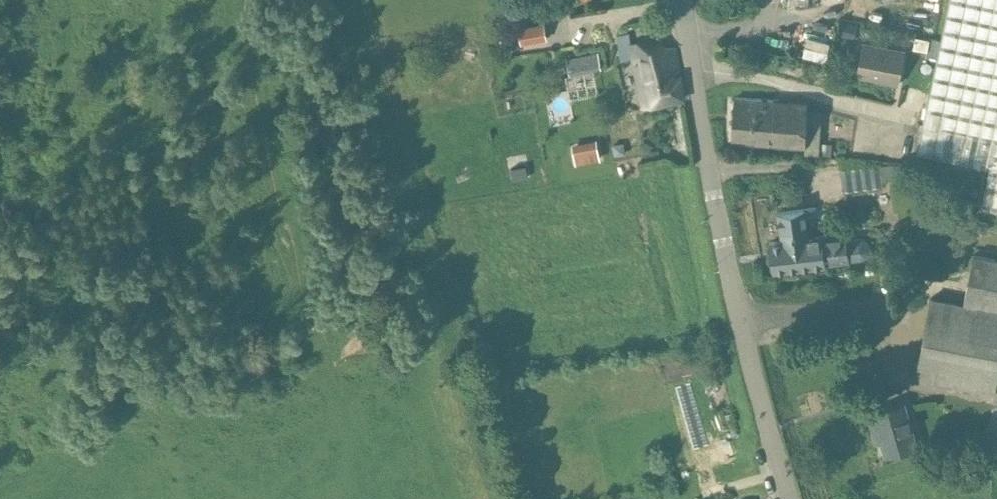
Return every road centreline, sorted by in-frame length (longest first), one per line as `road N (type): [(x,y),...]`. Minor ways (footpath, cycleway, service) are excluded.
road 1 (tertiary): [(789,498),(719,223),(683,0)]

